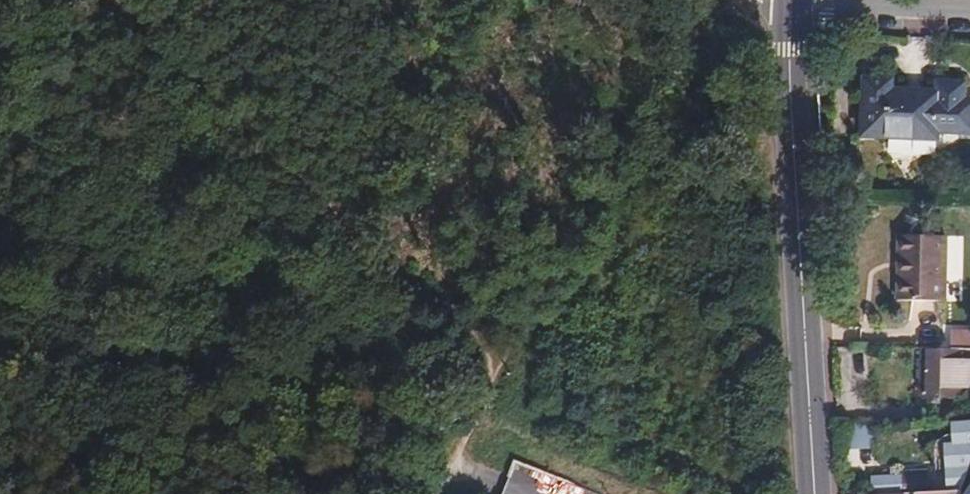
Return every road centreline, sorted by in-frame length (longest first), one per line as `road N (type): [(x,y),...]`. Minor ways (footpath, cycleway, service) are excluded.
road 1 (motorway): [(533,493),(748,0)]
road 2 (motorway): [(693,0),(490,493)]
road 3 (tertiary): [(816,493),(793,0)]
road 4 (residential): [(969,8),(793,0)]

